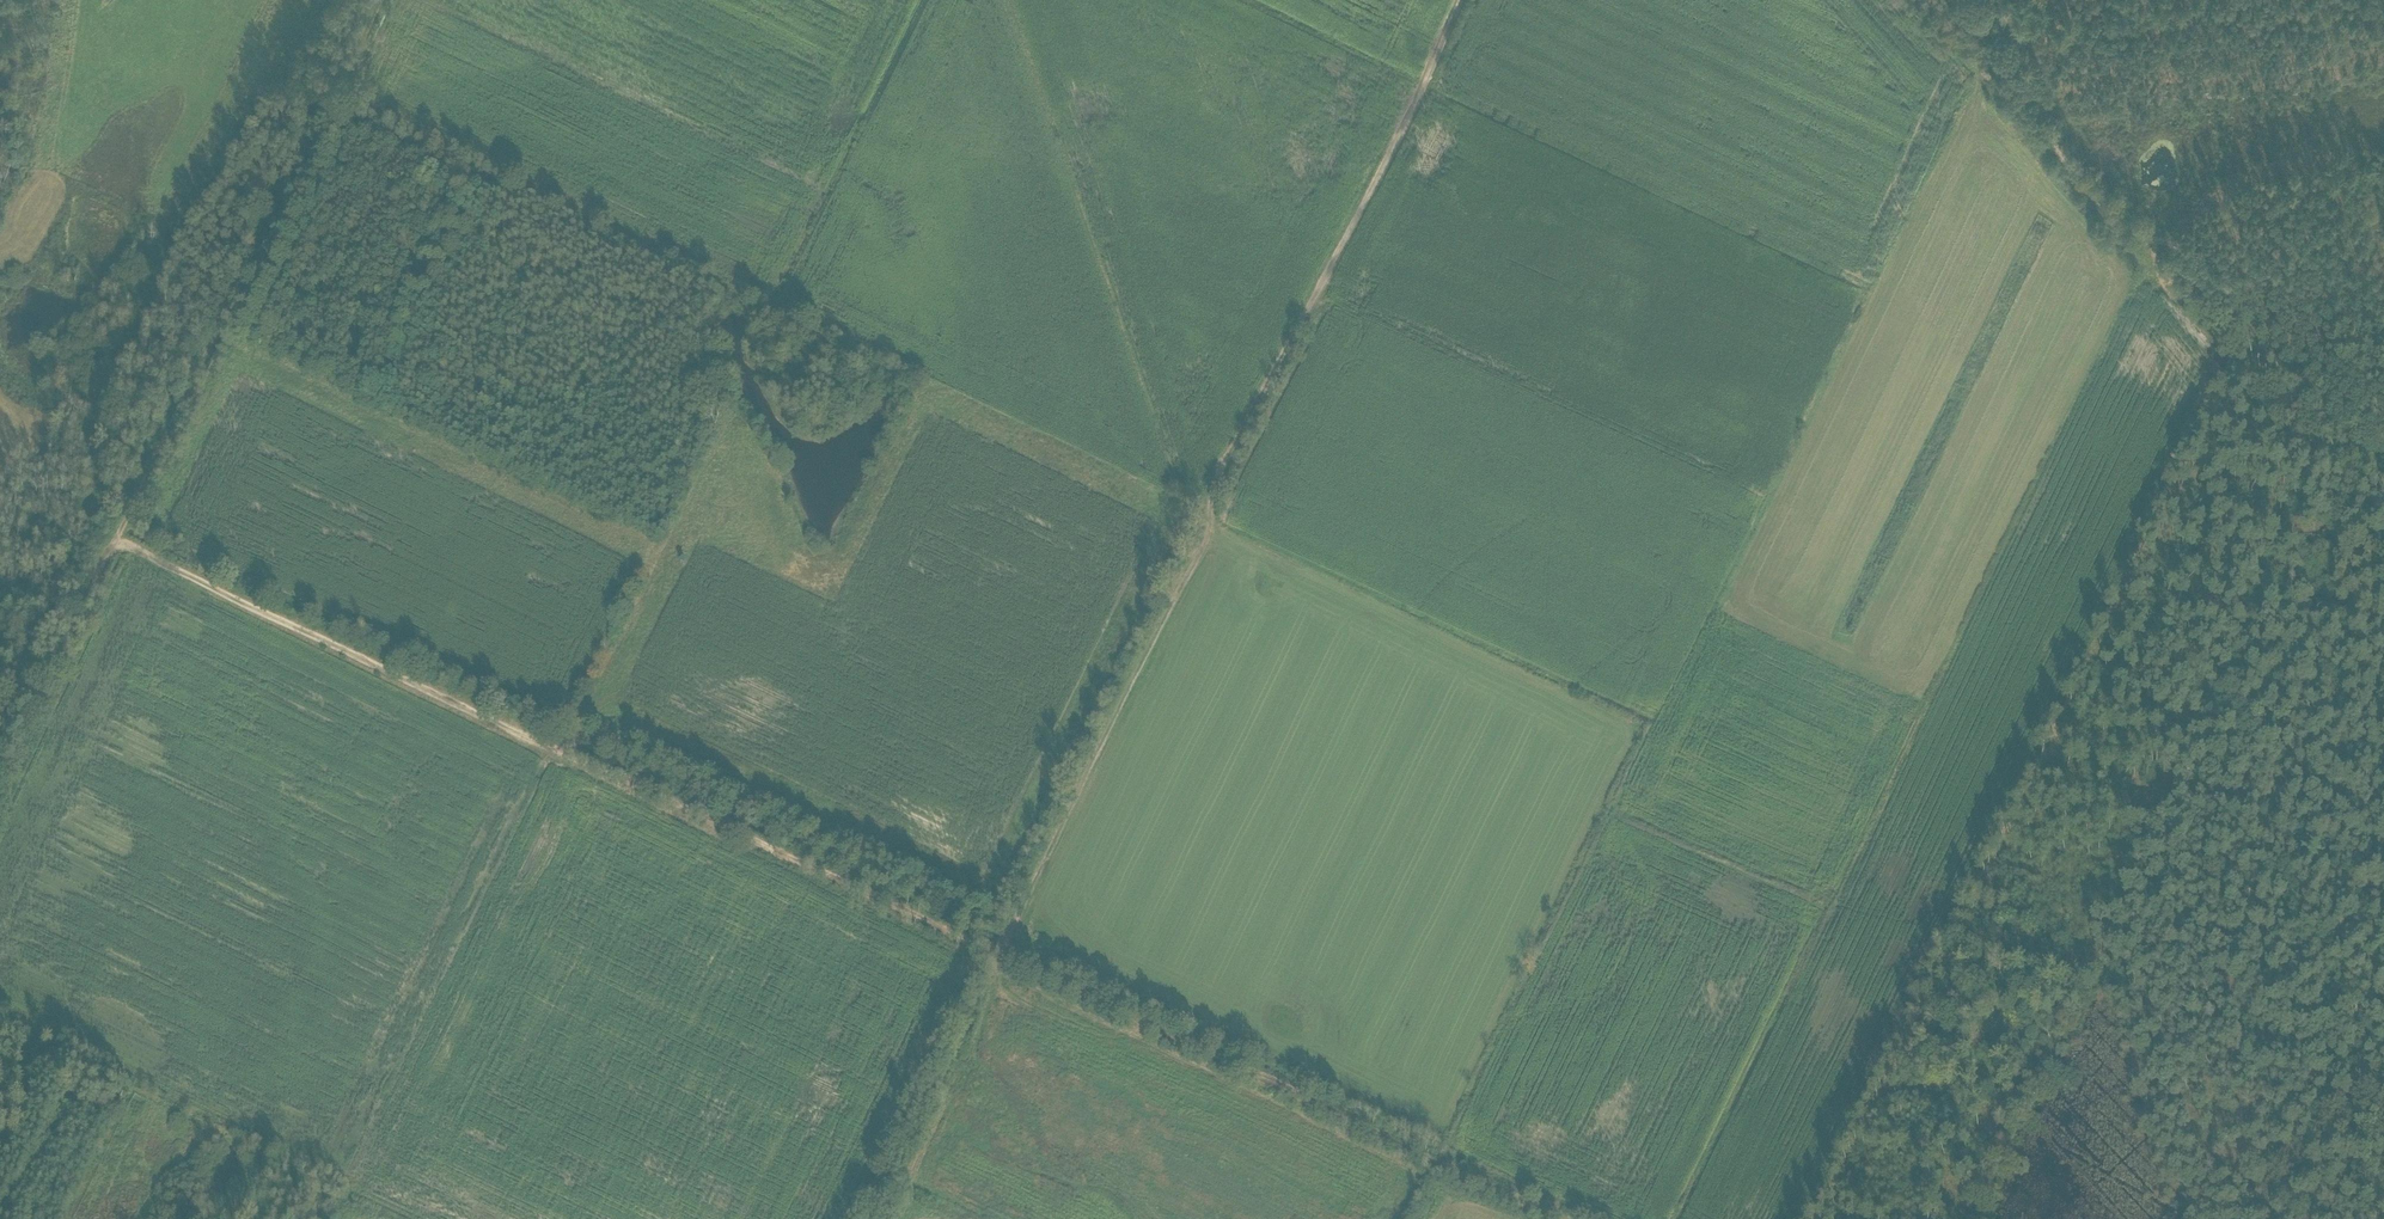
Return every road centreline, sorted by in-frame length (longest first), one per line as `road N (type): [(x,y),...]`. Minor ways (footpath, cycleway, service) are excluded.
road 1 (track): [(1462,0),(1355,225),(1240,432),(1213,495),(1208,531),(996,955)]
road 2 (track): [(996,955),(117,536)]
road 3 (track): [(1926,0),(2120,228),(2189,258),(2383,482)]
road 4 (track): [(996,955),(1556,1218)]
road 5 (track): [(382,0),(117,536)]
road 6 (track): [(117,536),(50,663),(13,694),(0,721)]

